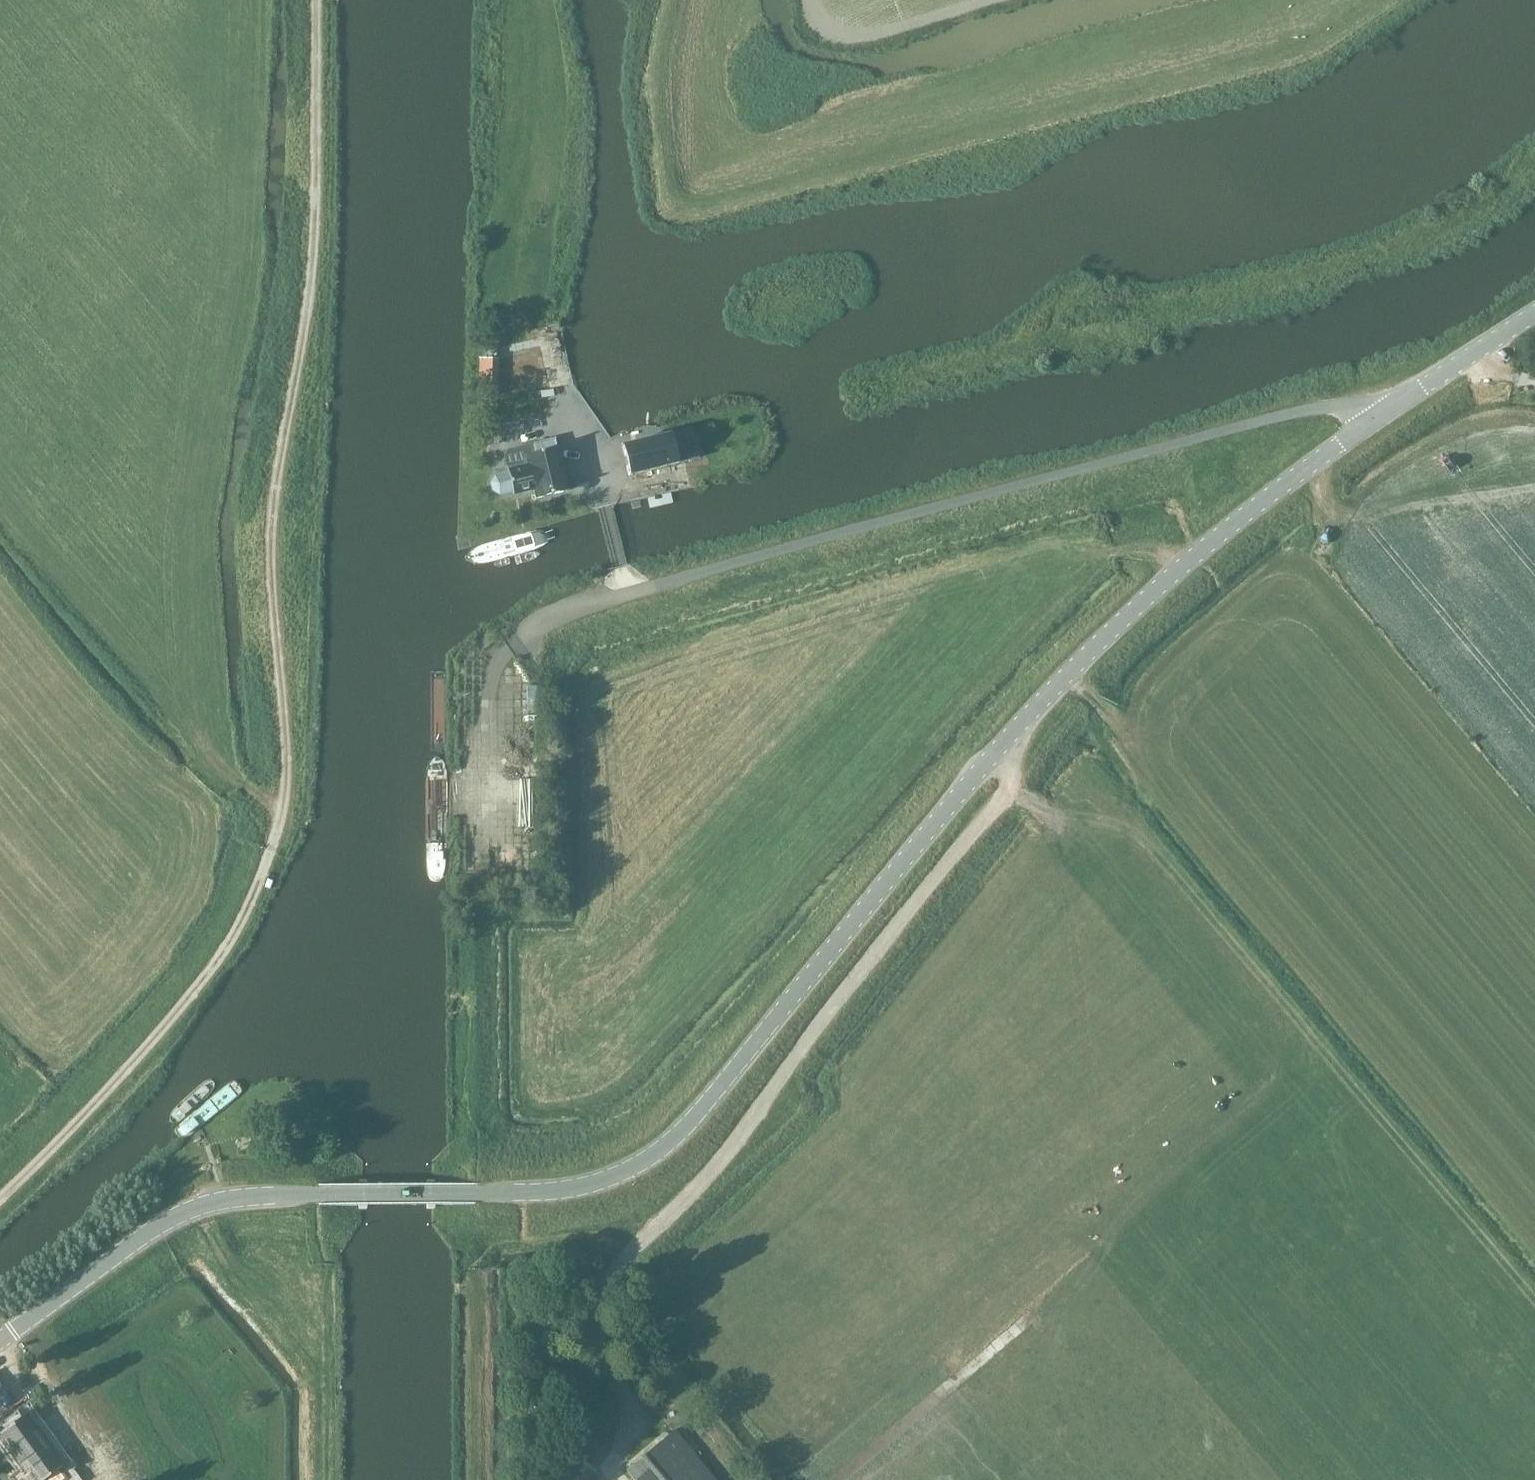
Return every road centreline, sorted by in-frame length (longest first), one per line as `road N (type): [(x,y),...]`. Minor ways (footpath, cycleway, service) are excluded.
road 1 (tertiary): [(0,1340),(172,1218),(214,1202),(543,1195),(591,1187),(649,1164),(695,1120),(1065,676),(1235,525),(1390,410)]
road 2 (track): [(0,1198),(206,975),(242,917),(281,817),(286,770),(270,535),(313,249),(316,0)]
road 3 (unclassified): [(510,650),(557,618),(812,540),(1319,408),(1390,410)]
road 4 (tertiary): [(1390,410),(1534,314)]

